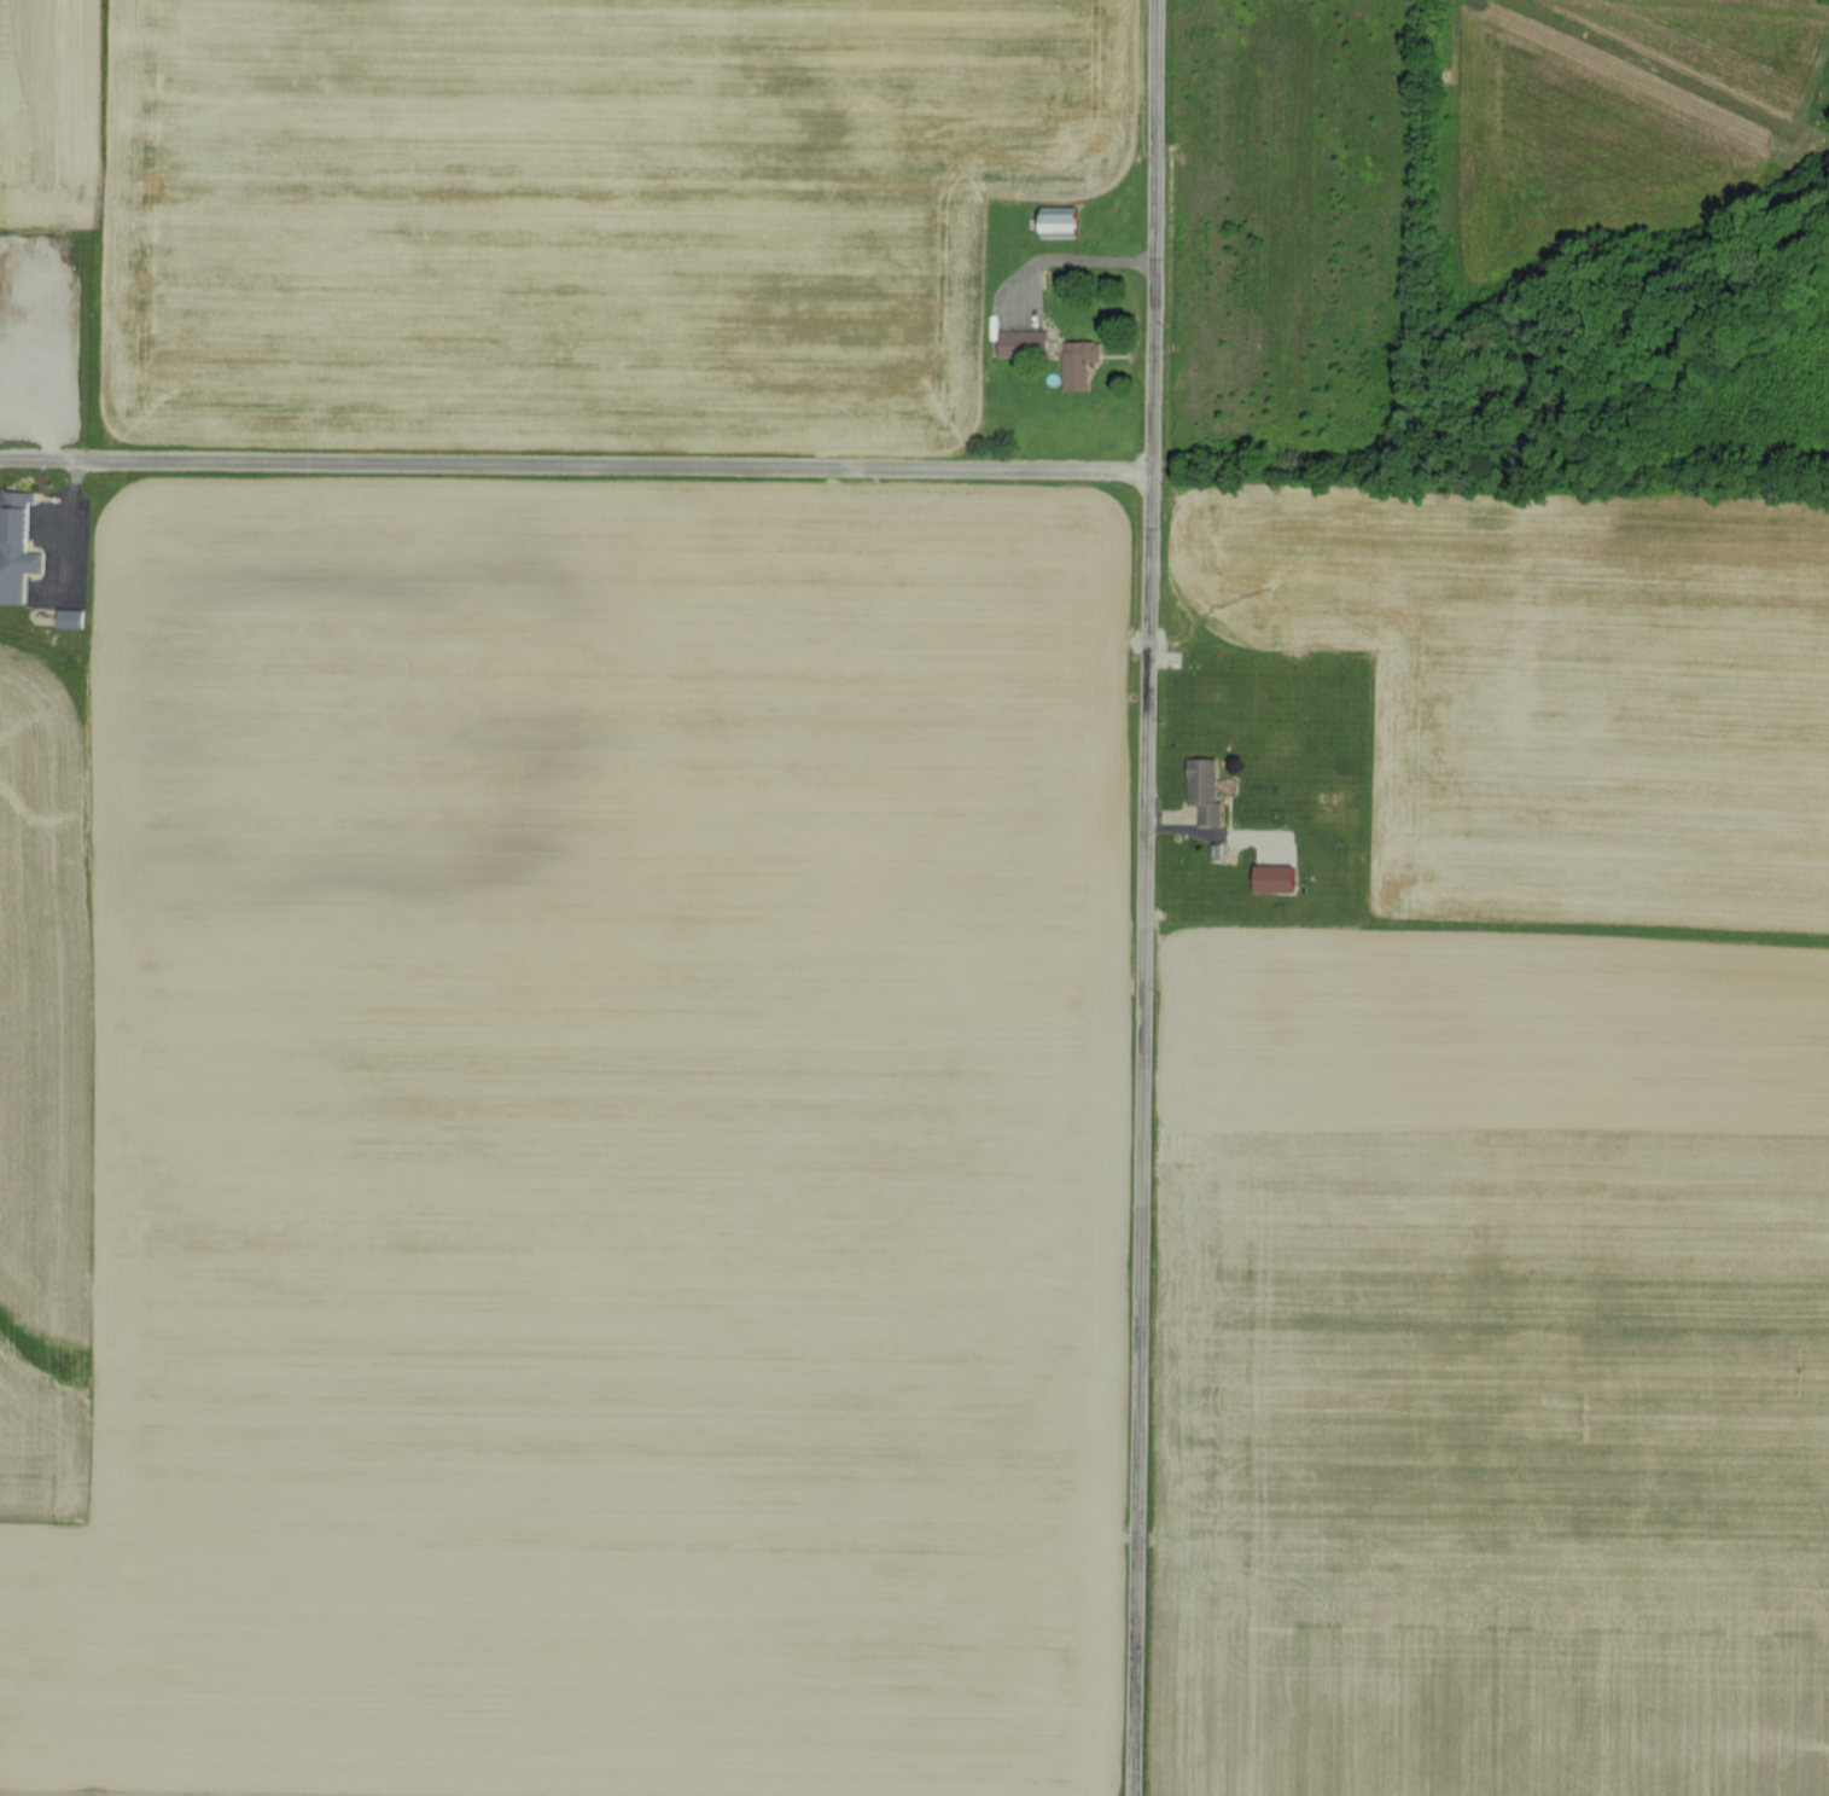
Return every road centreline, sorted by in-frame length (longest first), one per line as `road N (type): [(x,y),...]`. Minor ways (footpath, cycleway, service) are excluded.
road 1 (tertiary): [(1137,1795),(1160,0)]
road 2 (residential): [(1158,475),(0,456)]

